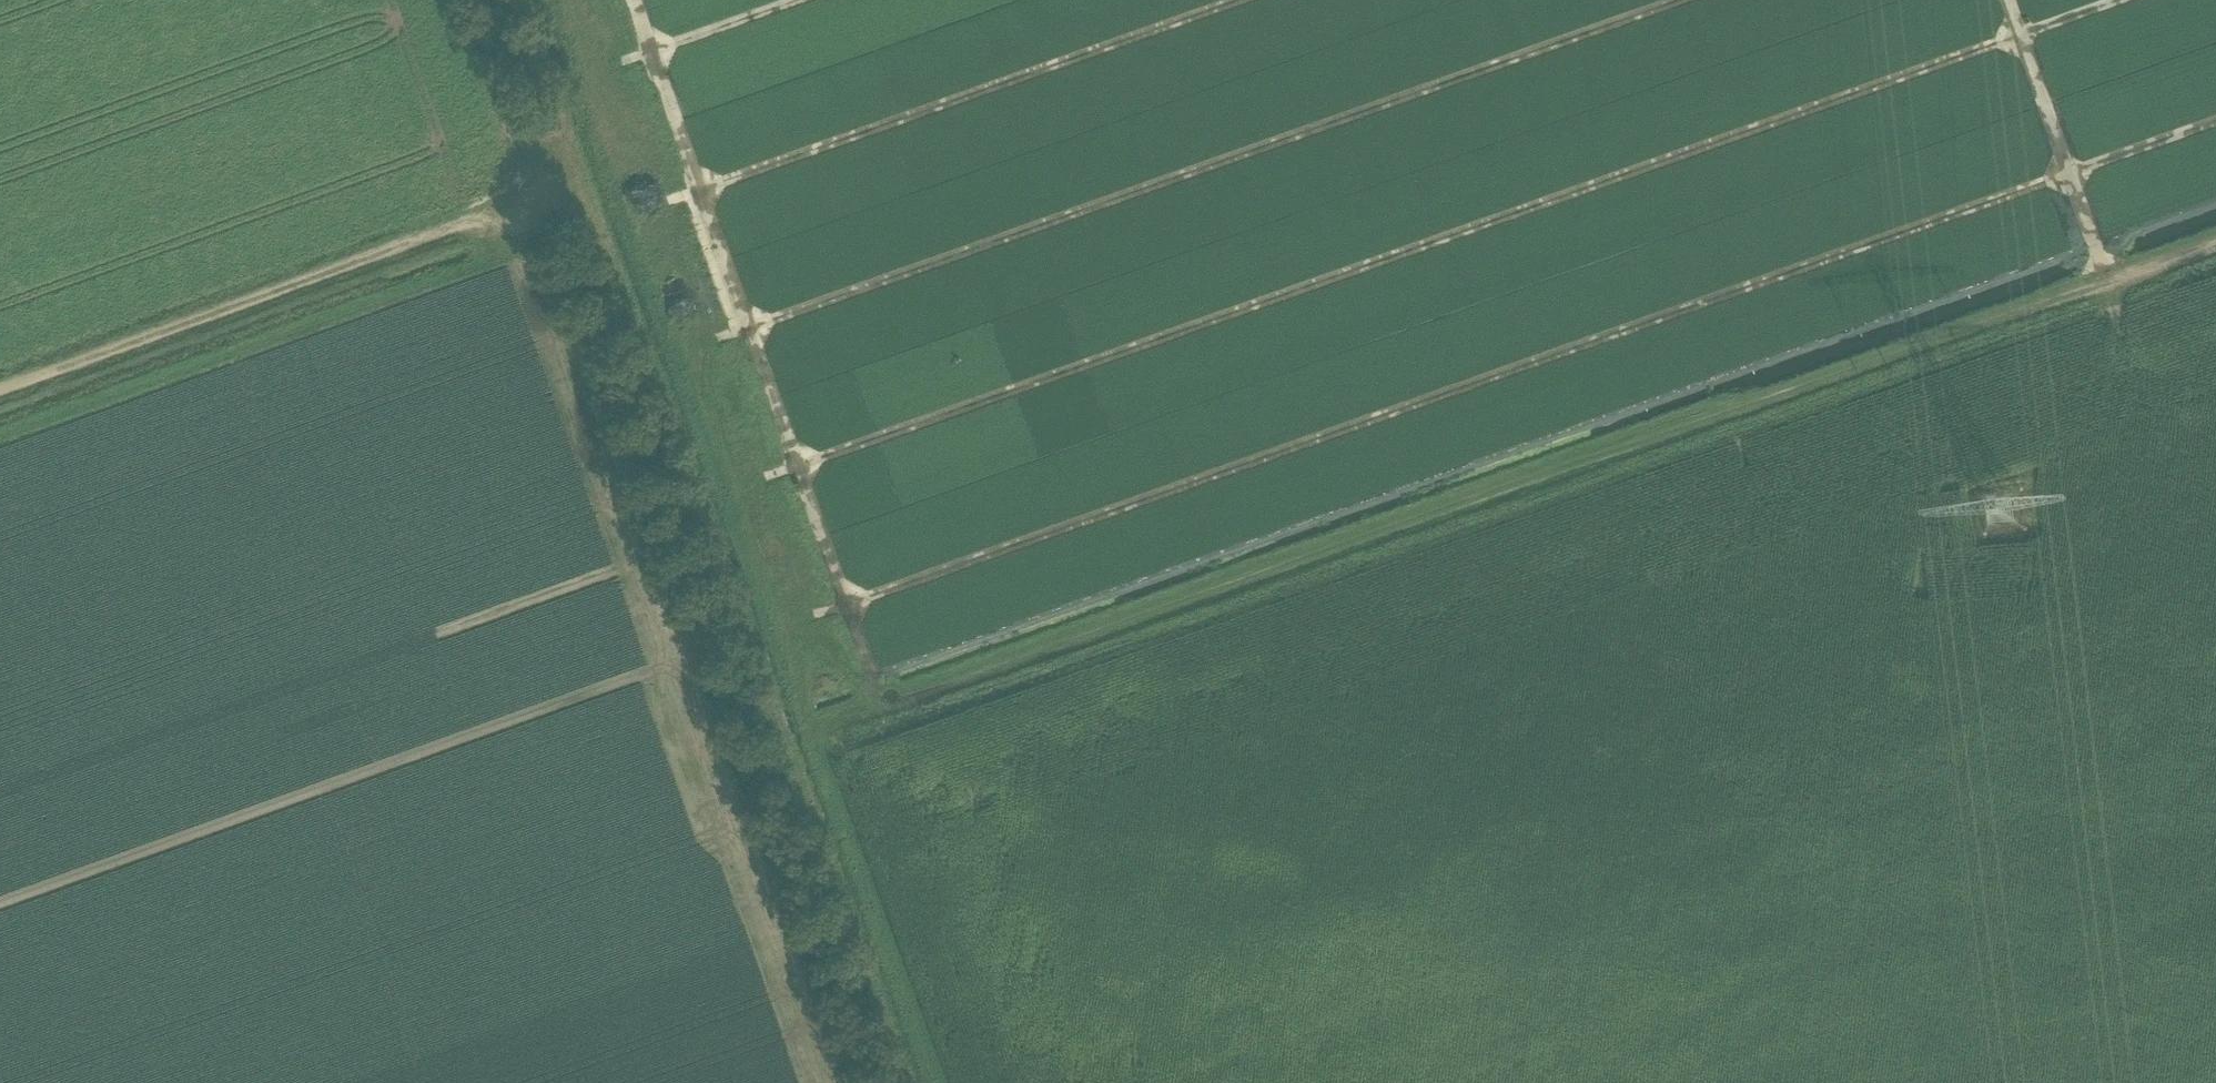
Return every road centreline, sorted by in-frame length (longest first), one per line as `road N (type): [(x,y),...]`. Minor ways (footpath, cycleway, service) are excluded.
road 1 (track): [(0,396),(498,218)]
road 2 (track): [(2215,245),(1730,420)]

